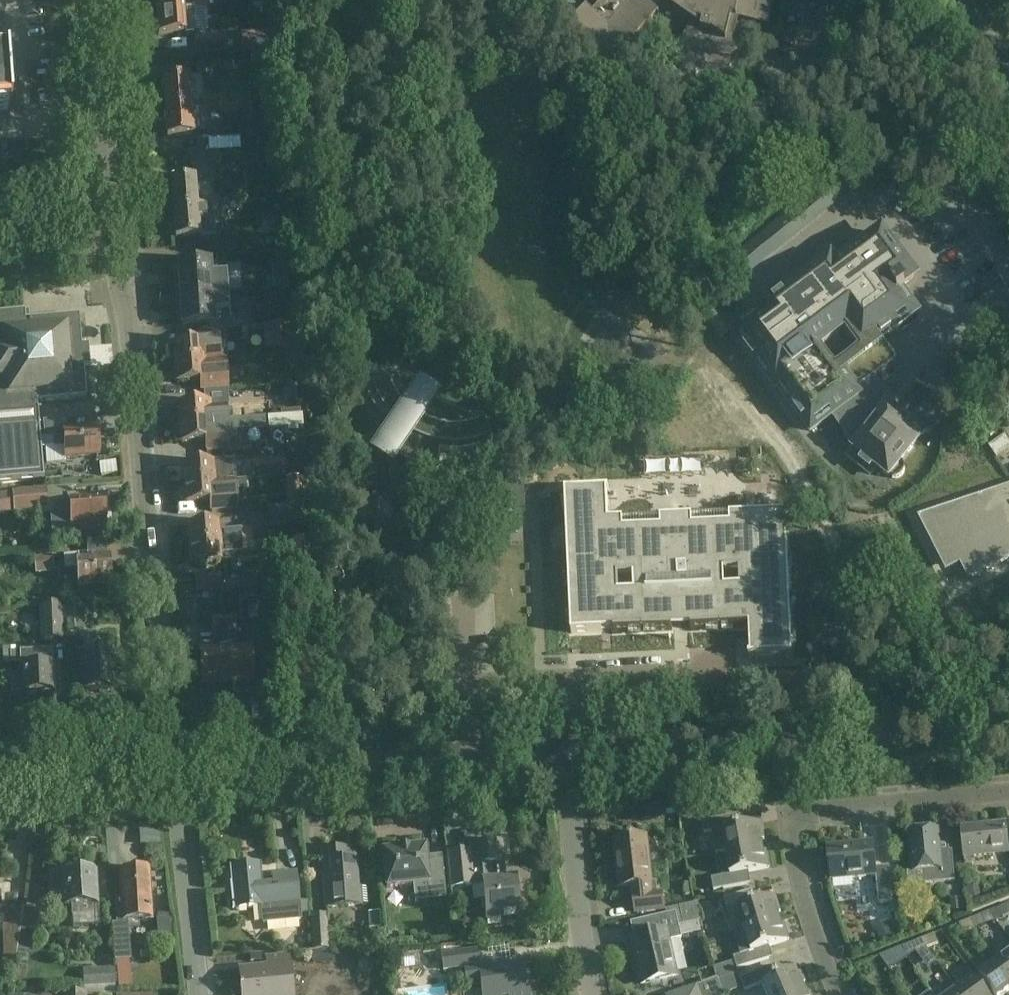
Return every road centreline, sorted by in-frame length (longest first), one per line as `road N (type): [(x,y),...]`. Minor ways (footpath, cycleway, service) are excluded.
road 1 (residential): [(172,773),(129,301),(116,248)]
road 2 (residential): [(572,751),(1008,723)]
road 3 (residential): [(841,994),(796,867),(792,815),(1008,790)]
road 4 (residential): [(172,773),(572,751)]
road 5 (residential): [(116,248),(90,0)]
road 6 (residential): [(595,994),(578,893),(572,751)]
road 7 (residential): [(199,994),(172,773)]
road 8 (residential): [(0,781),(172,773)]

